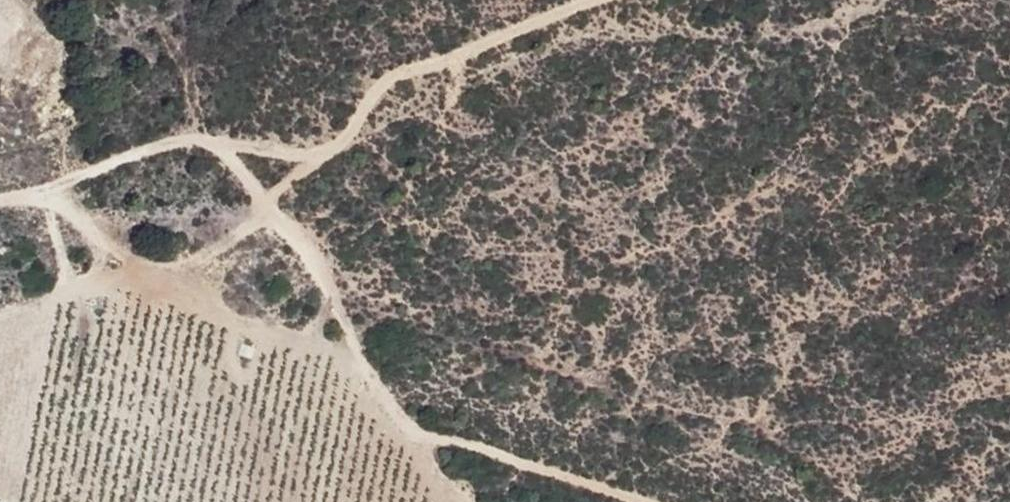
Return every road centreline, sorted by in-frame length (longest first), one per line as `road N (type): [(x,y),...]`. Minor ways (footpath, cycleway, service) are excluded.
road 1 (track): [(0,199),(179,146),(216,146),(240,164),(317,271),(382,395),(410,427),(648,501)]
road 2 (track): [(272,216),(346,146),(387,82),(617,0)]
road 3 (track): [(5,0),(34,47),(60,180)]

